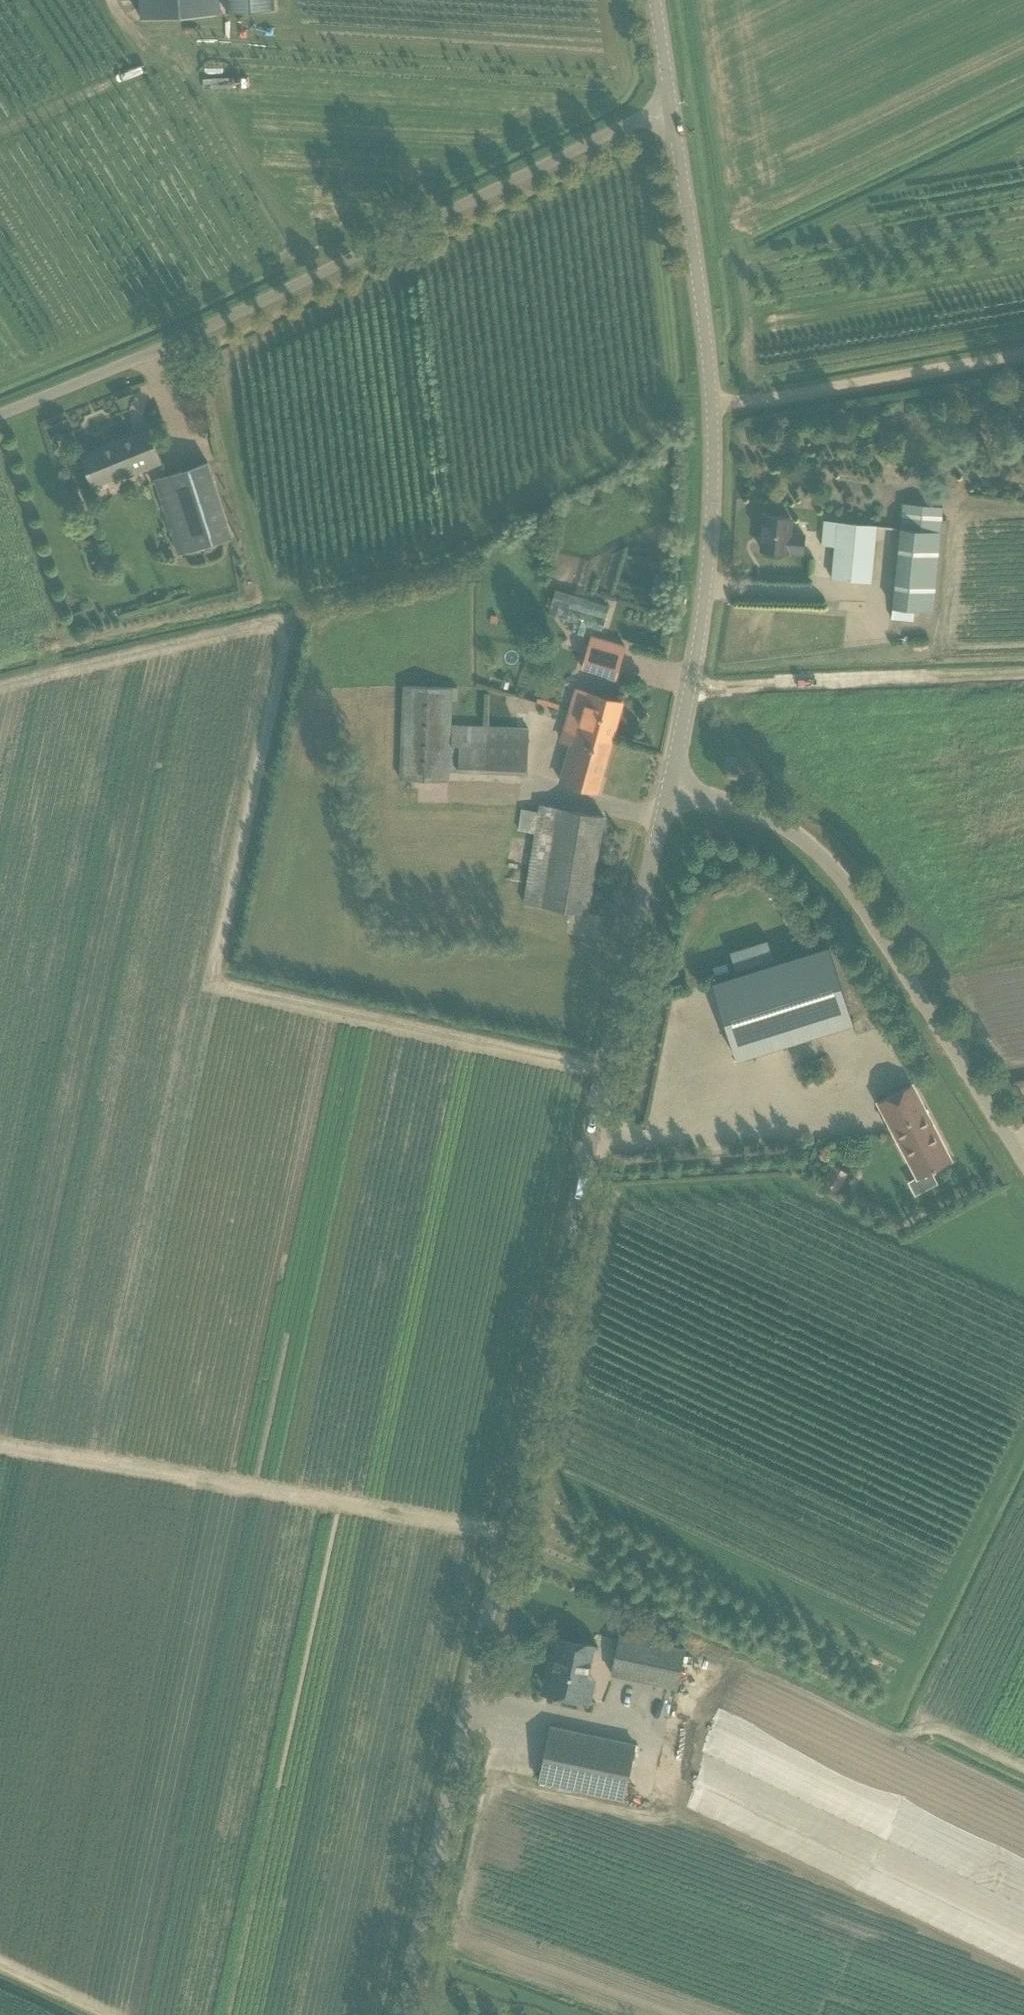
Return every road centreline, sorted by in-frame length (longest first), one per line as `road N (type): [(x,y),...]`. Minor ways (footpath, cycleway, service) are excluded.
road 1 (unclassified): [(399,2014),(668,790)]
road 2 (unclassified): [(0,418),(668,110)]
road 3 (unclassified): [(668,790),(698,648),(713,439),(668,110)]
road 4 (unclassified): [(1023,1164),(850,887),(805,842),(771,822),(668,790)]
road 5 (track): [(1023,356),(712,410)]

